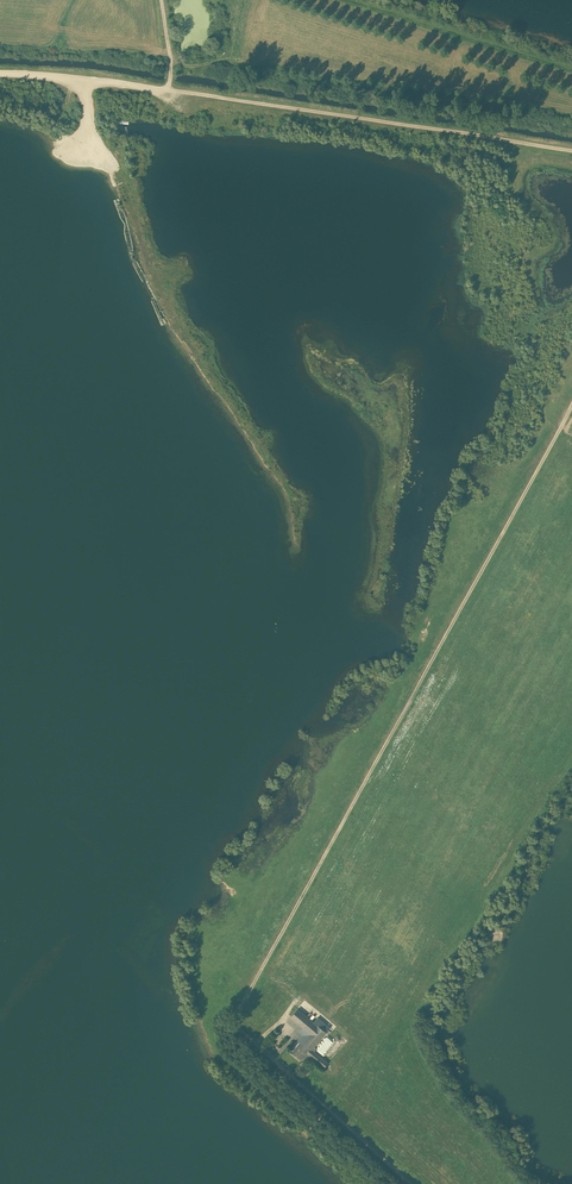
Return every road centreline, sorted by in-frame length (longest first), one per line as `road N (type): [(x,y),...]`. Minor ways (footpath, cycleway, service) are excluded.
road 1 (track): [(571,407),(238,1026)]
road 2 (track): [(0,73),(97,79),(571,151)]
road 3 (residential): [(238,1026),(410,1183)]
road 4 (track): [(571,69),(355,0)]

